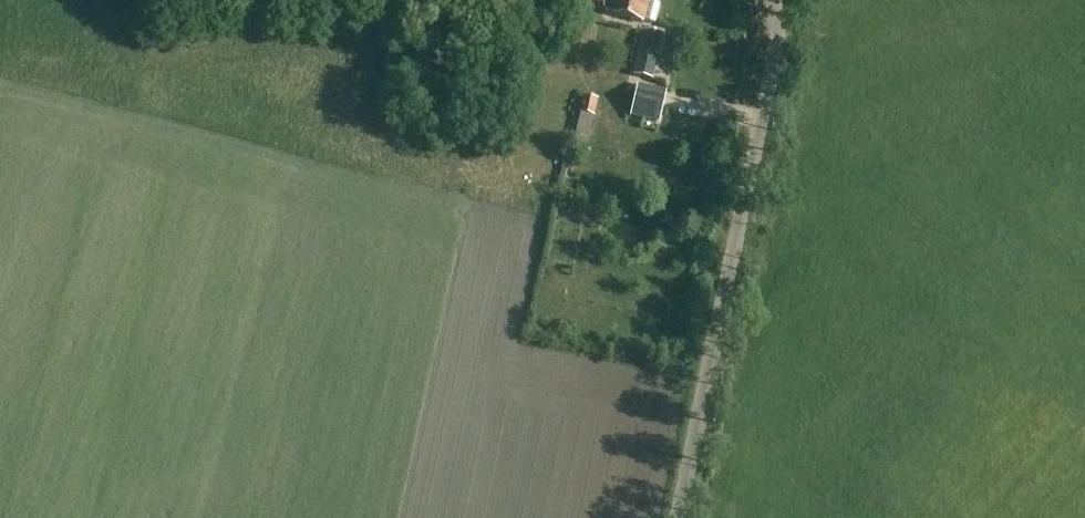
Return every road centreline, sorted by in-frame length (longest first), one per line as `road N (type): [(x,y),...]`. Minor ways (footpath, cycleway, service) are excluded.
road 1 (unclassified): [(768,0),(777,43),(760,145),(682,517)]

